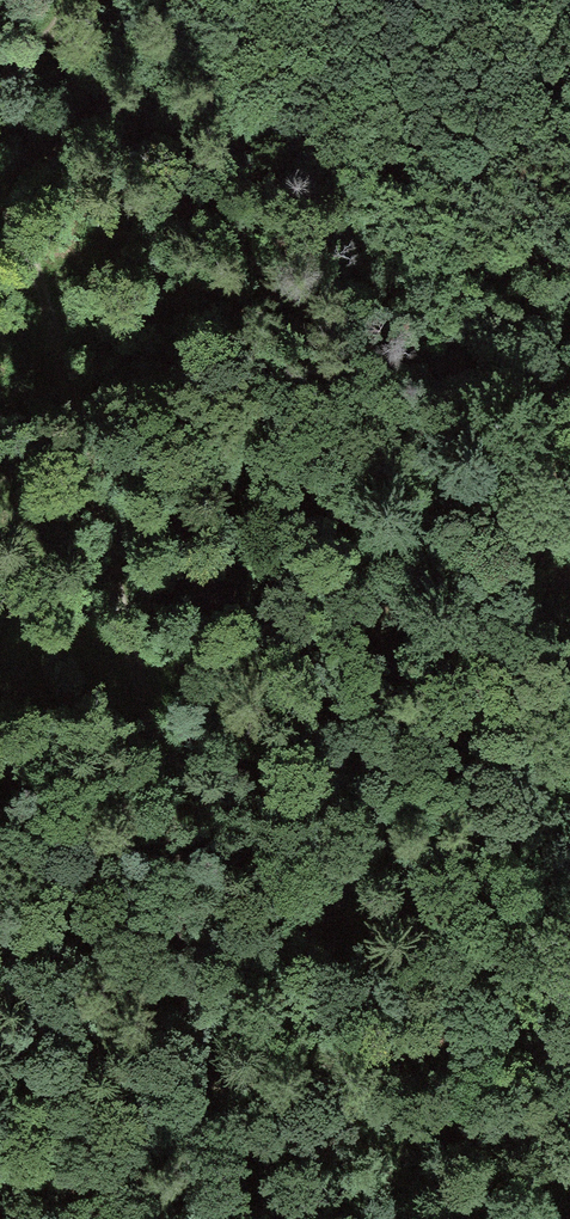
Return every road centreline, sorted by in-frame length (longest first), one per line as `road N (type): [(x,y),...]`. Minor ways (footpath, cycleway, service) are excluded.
road 1 (track): [(0,193),(43,299),(124,627),(136,732),(192,989),(204,1218)]
road 2 (track): [(74,0),(43,299)]
road 3 (track): [(0,635),(124,627)]

